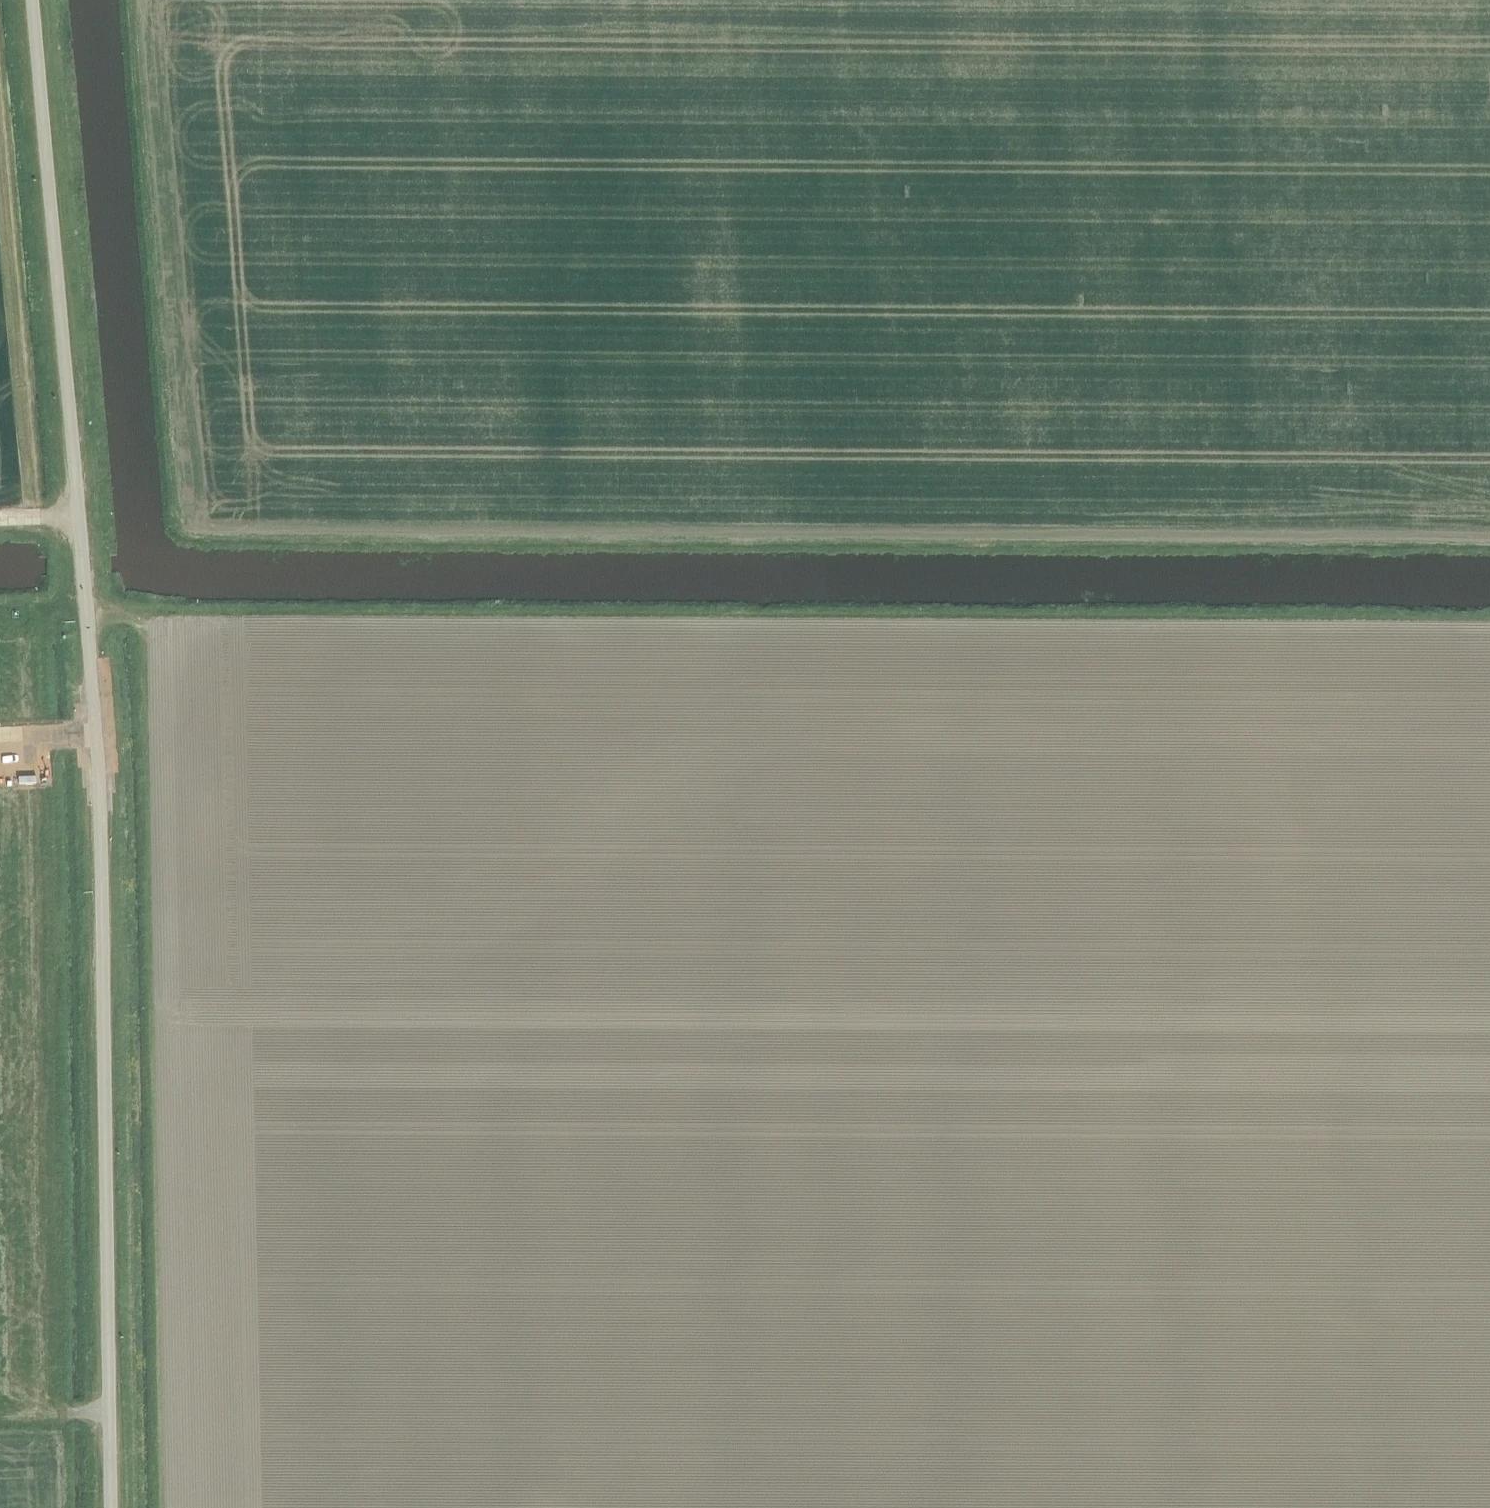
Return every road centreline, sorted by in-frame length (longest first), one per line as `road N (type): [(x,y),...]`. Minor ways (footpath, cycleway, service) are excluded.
road 1 (unclassified): [(110,1507),(97,740),(30,0)]

